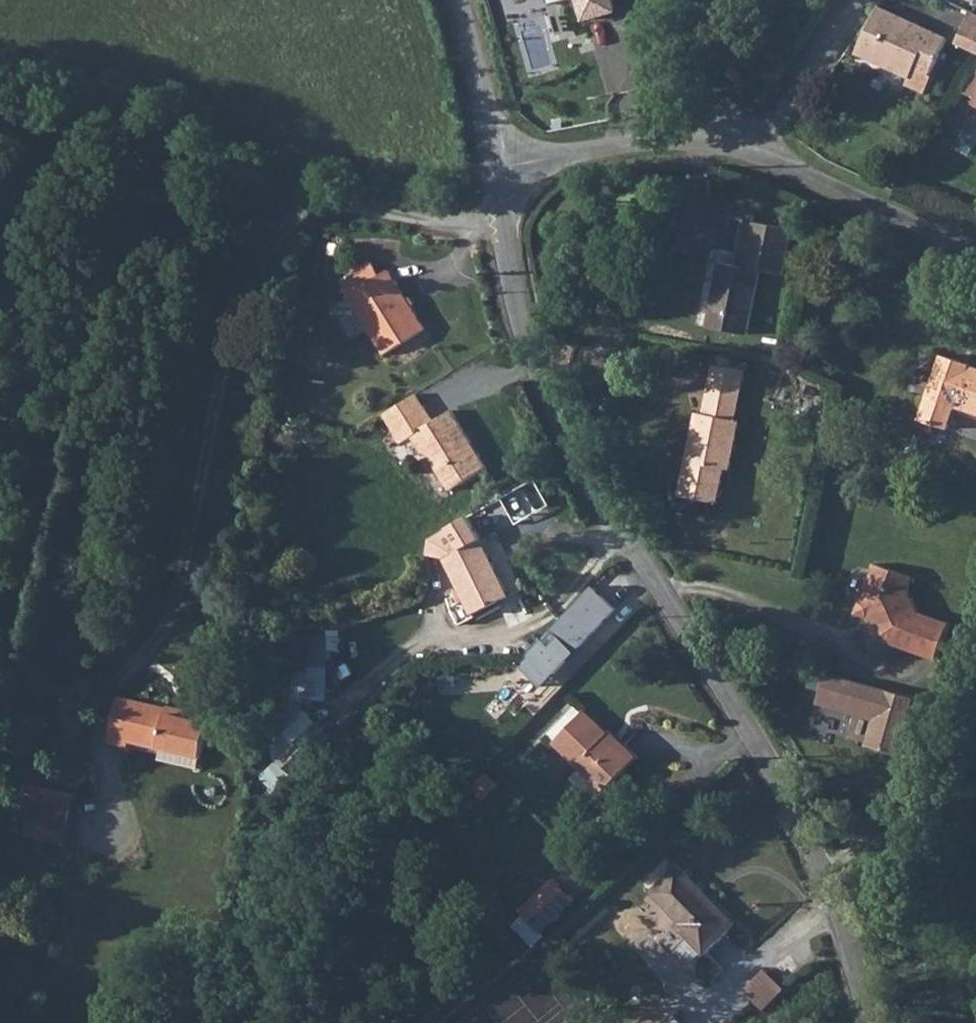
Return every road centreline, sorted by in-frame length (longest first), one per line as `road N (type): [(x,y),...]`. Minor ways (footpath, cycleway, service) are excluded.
road 1 (unclassified): [(497,170),(532,343),(564,432),(742,715),(820,884),(864,1022)]
road 2 (track): [(123,842),(100,752),(102,702),(168,617),(237,302),(291,210)]
road 3 (unclassified): [(497,170),(612,146),(706,143),(754,154),(975,246)]
road 4 (track): [(291,210),(309,205),(435,226),(506,225)]
road 5 (unclassified): [(455,0),(497,170)]

